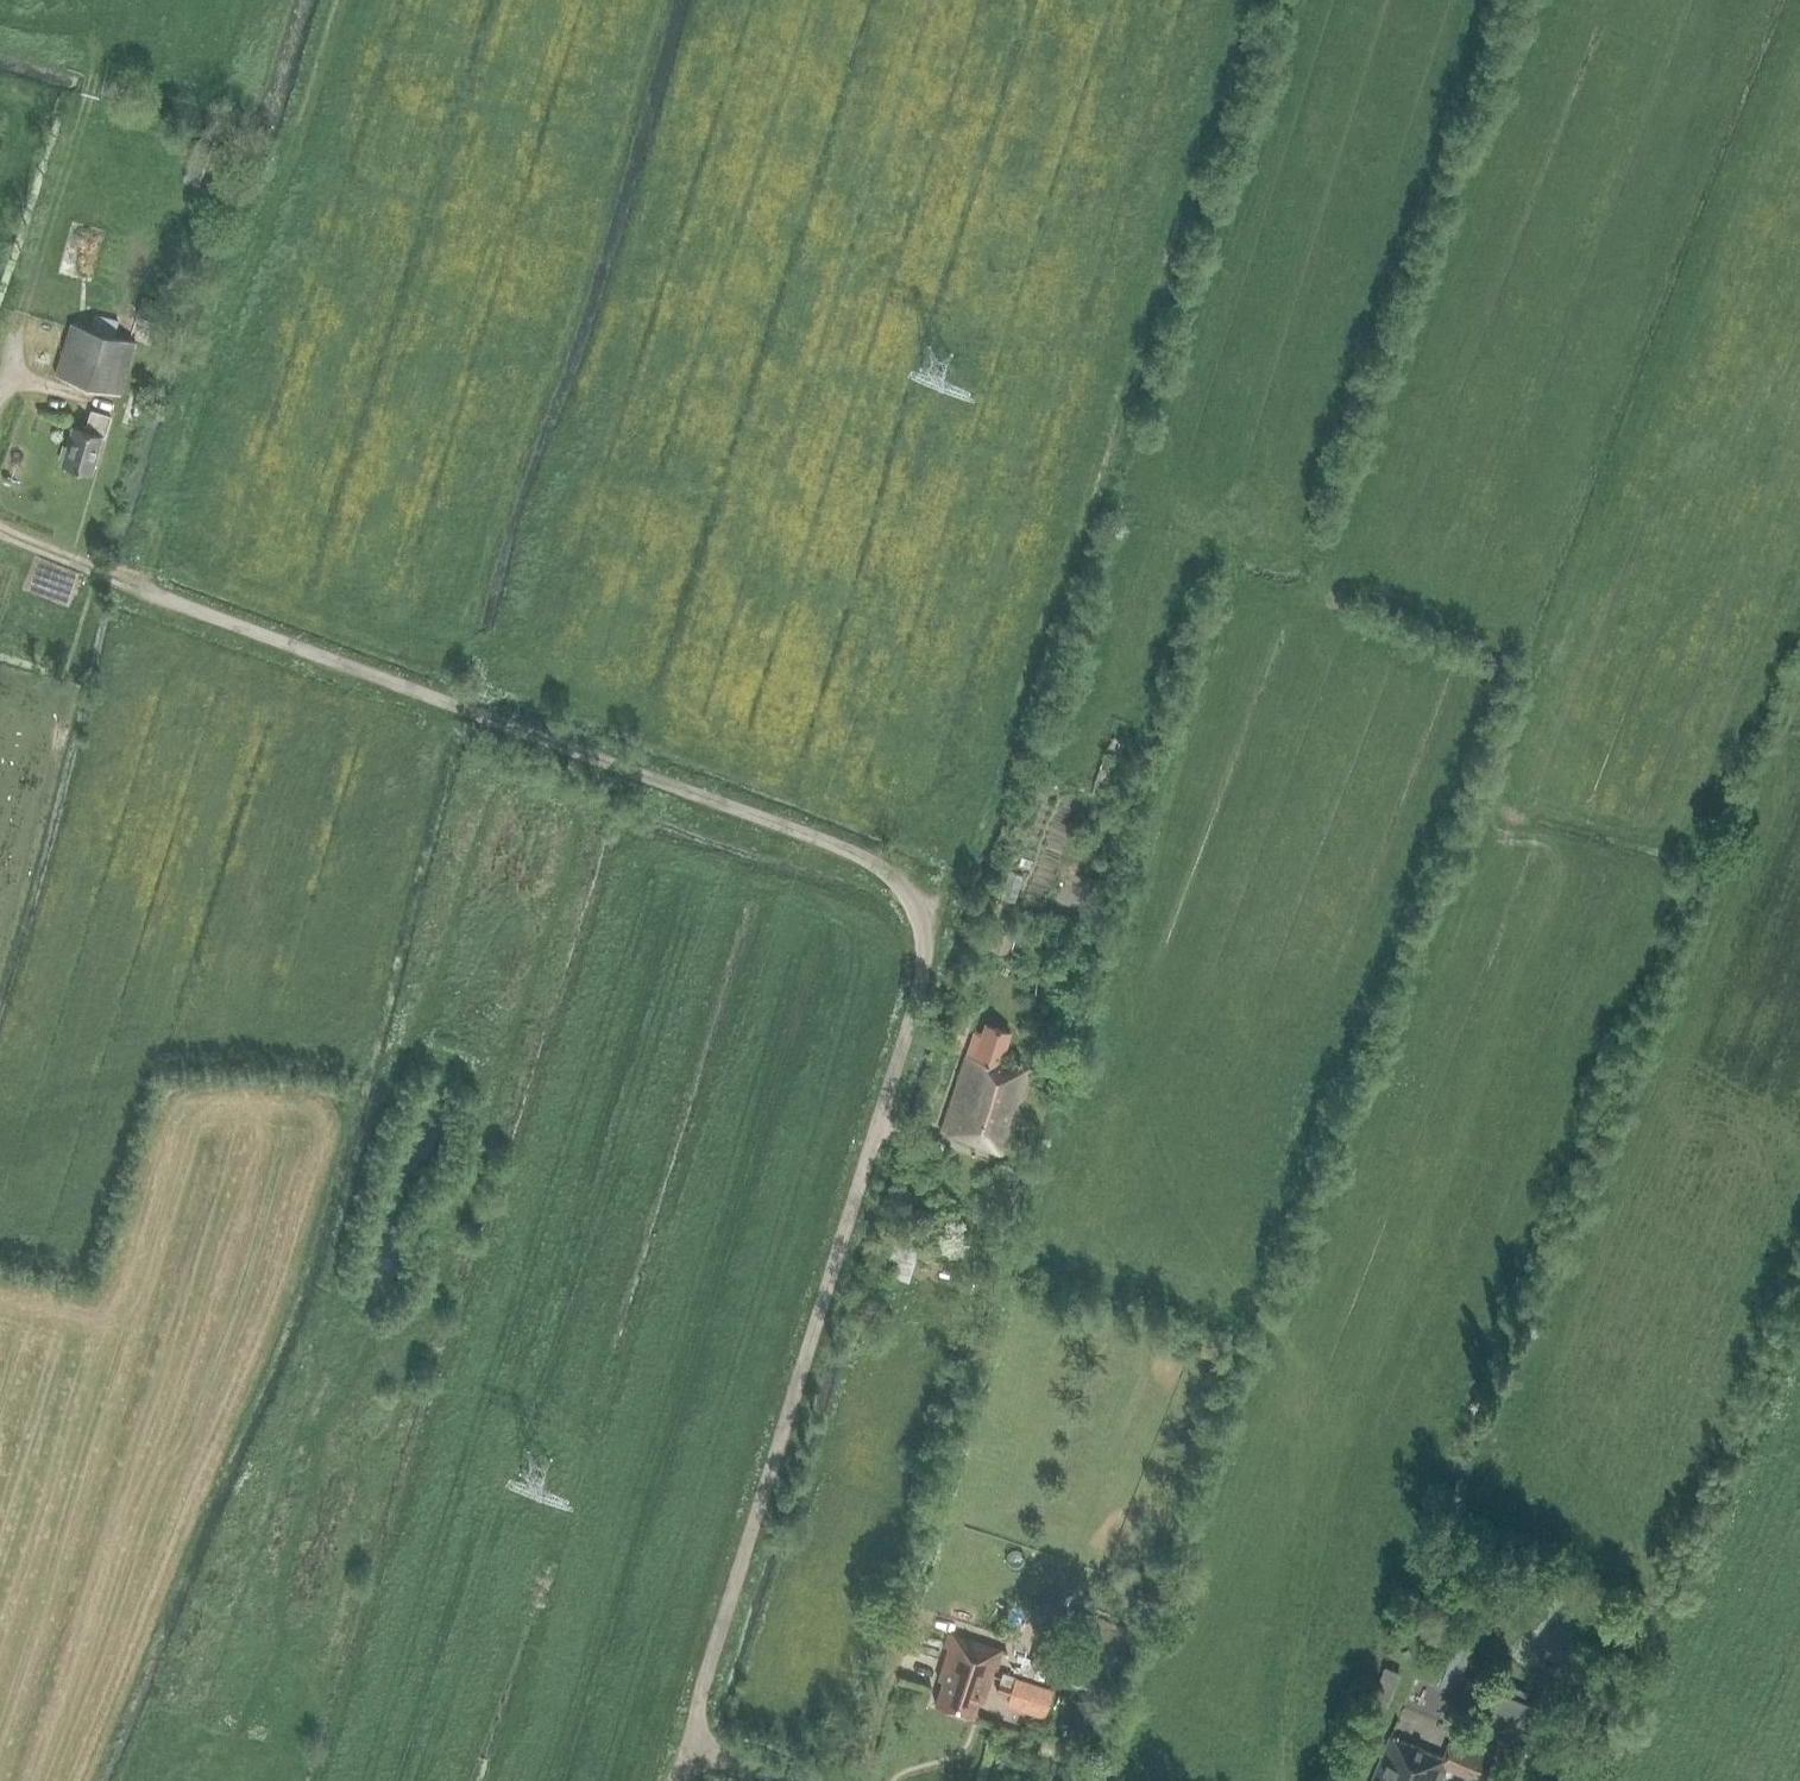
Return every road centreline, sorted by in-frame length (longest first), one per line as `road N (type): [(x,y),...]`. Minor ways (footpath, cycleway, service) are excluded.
road 1 (track): [(688,1746),(918,990),(927,948),(918,903),(903,881),(862,857),(0,531)]
road 2 (track): [(0,366),(84,108)]

